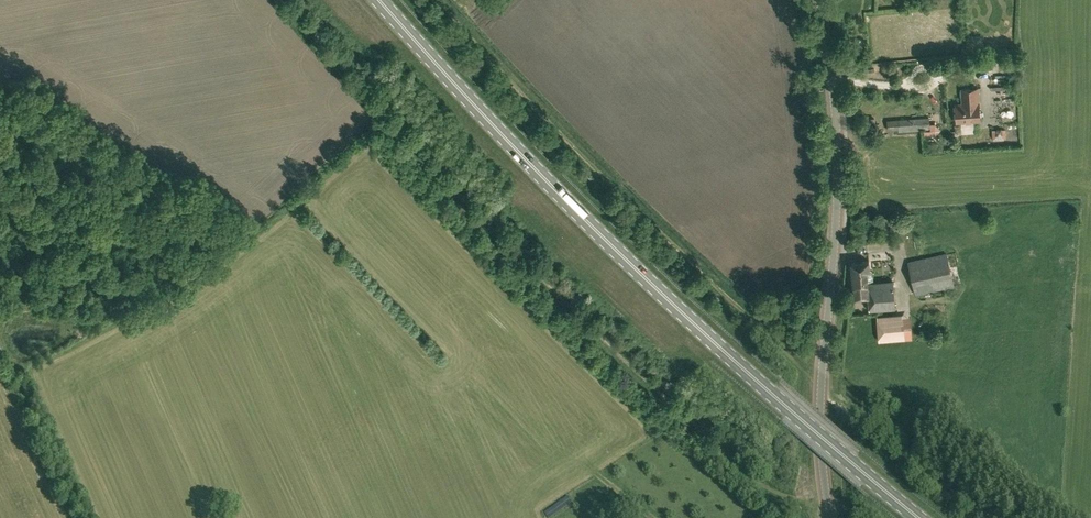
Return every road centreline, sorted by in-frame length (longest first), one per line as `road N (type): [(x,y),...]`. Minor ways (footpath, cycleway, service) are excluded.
road 1 (primary): [(922,517),(575,209),(378,0)]
road 2 (secondary): [(828,517),(820,383),(837,138),(821,0)]

